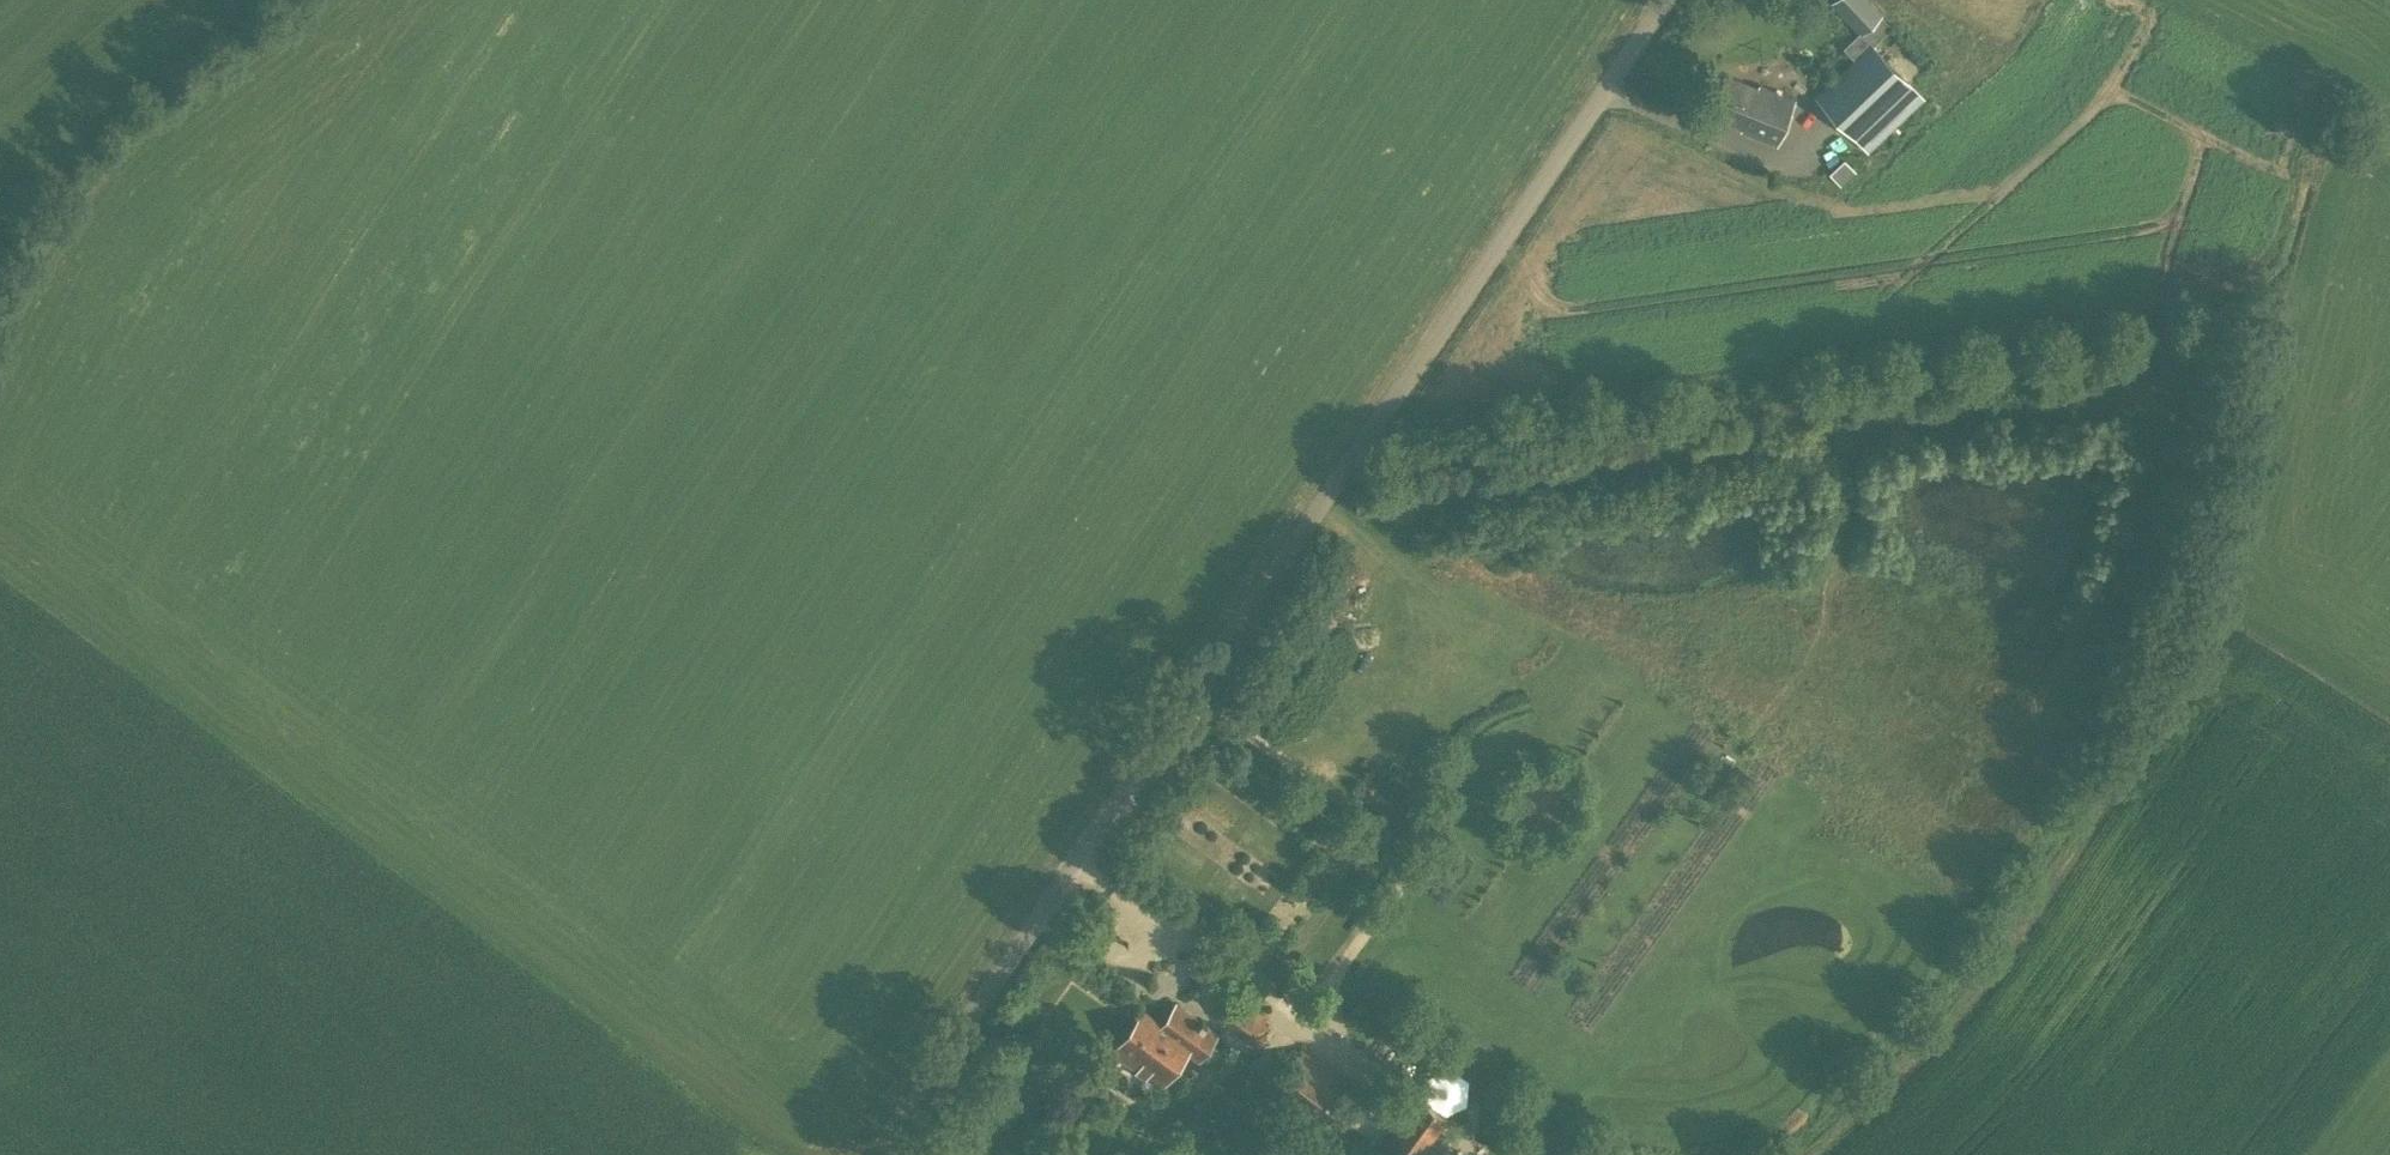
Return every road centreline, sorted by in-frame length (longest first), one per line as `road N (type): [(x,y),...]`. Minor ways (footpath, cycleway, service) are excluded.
road 1 (tertiary): [(876,1154),(1672,0)]

